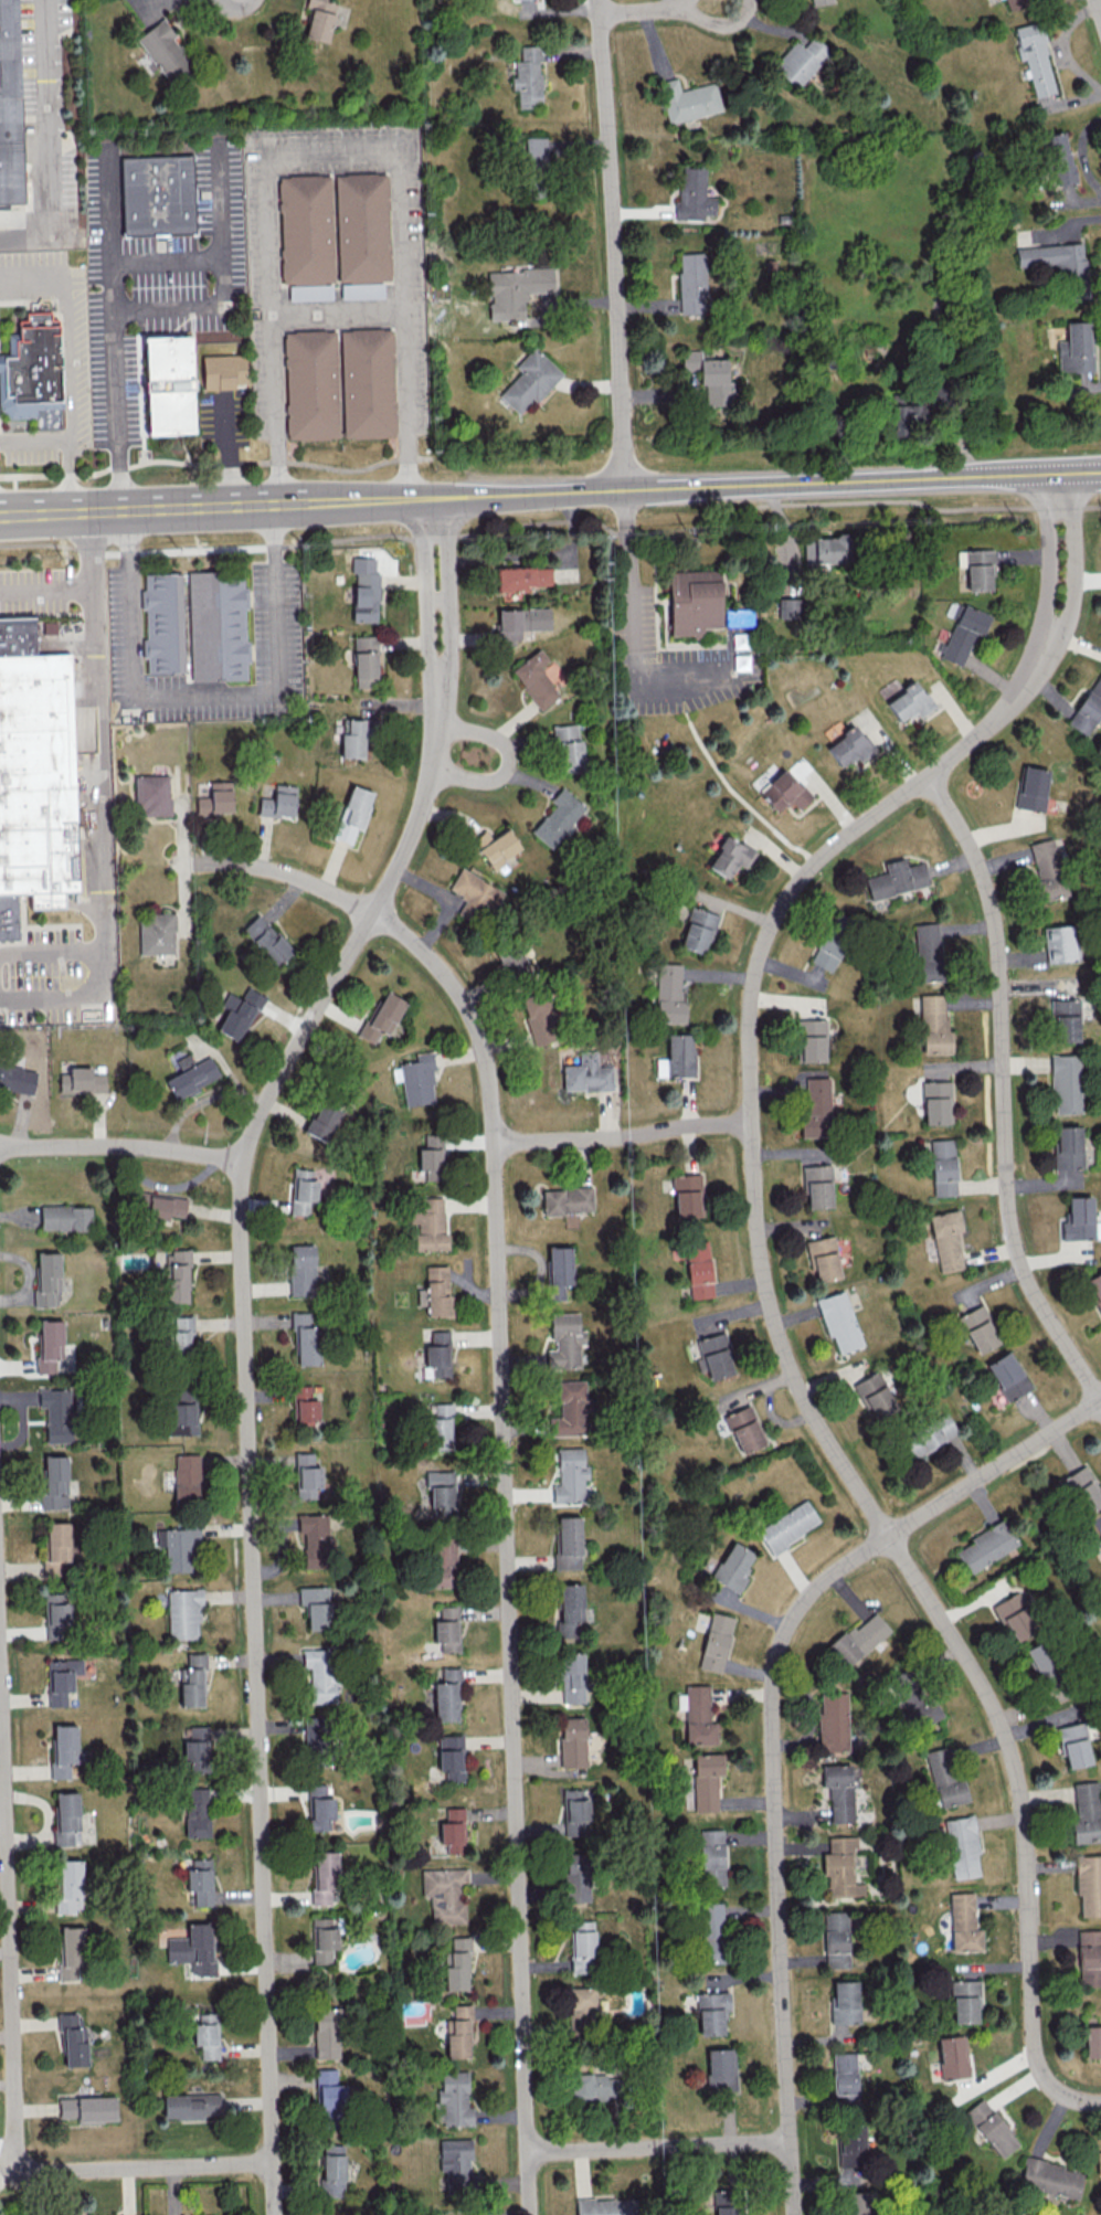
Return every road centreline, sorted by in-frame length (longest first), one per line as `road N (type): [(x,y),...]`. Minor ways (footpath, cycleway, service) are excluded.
road 1 (residential): [(1045,646),(1008,706),(971,743),(814,865),(781,909),(752,1011),(753,1123),(762,1267),(797,1385),(968,1658),(1013,1759),(1024,1813),(1038,2068),(1067,2097),(1100,2102)]
road 2 (residential): [(442,688),(430,773),(396,867),(257,1117),(244,1162),(274,2214)]
road 3 (residential): [(193,866),(256,868),(298,880),(394,930),(464,1000),(487,1057),(532,2214)]
road 4 (residential): [(1100,1400),(860,1555),(816,1590),(782,1645),(773,1715),(794,2214)]
road 5 (residential): [(0,1686),(24,2164),(59,2171),(272,2160)]
road 6 (residential): [(929,778),(981,869),(995,925),(1014,1246),(1030,1287),(1100,1400)]
road 7 (tertiary): [(1100,472),(446,497)]
road 8 (residential): [(596,0),(627,490)]
road 9 (tertiary): [(413,498),(0,514)]
road 10 (residential): [(791,2142),(529,2149)]
road 11 (residential): [(753,1123),(495,1145)]
road 12 (residential): [(244,1162),(96,1147),(0,1155)]
road 13 (residential): [(442,688),(452,658),(446,497)]
road 14 (residential): [(1045,646),(1070,613),(1070,473)]
road 15 (residential): [(430,773),(496,780),(508,757),(505,745),(479,731),(436,727)]
road 16 (residential): [(1042,474),(1045,646)]
road 17 (residential): [(425,498),(428,656)]
road 18 (residential): [(721,2),(597,14)]

